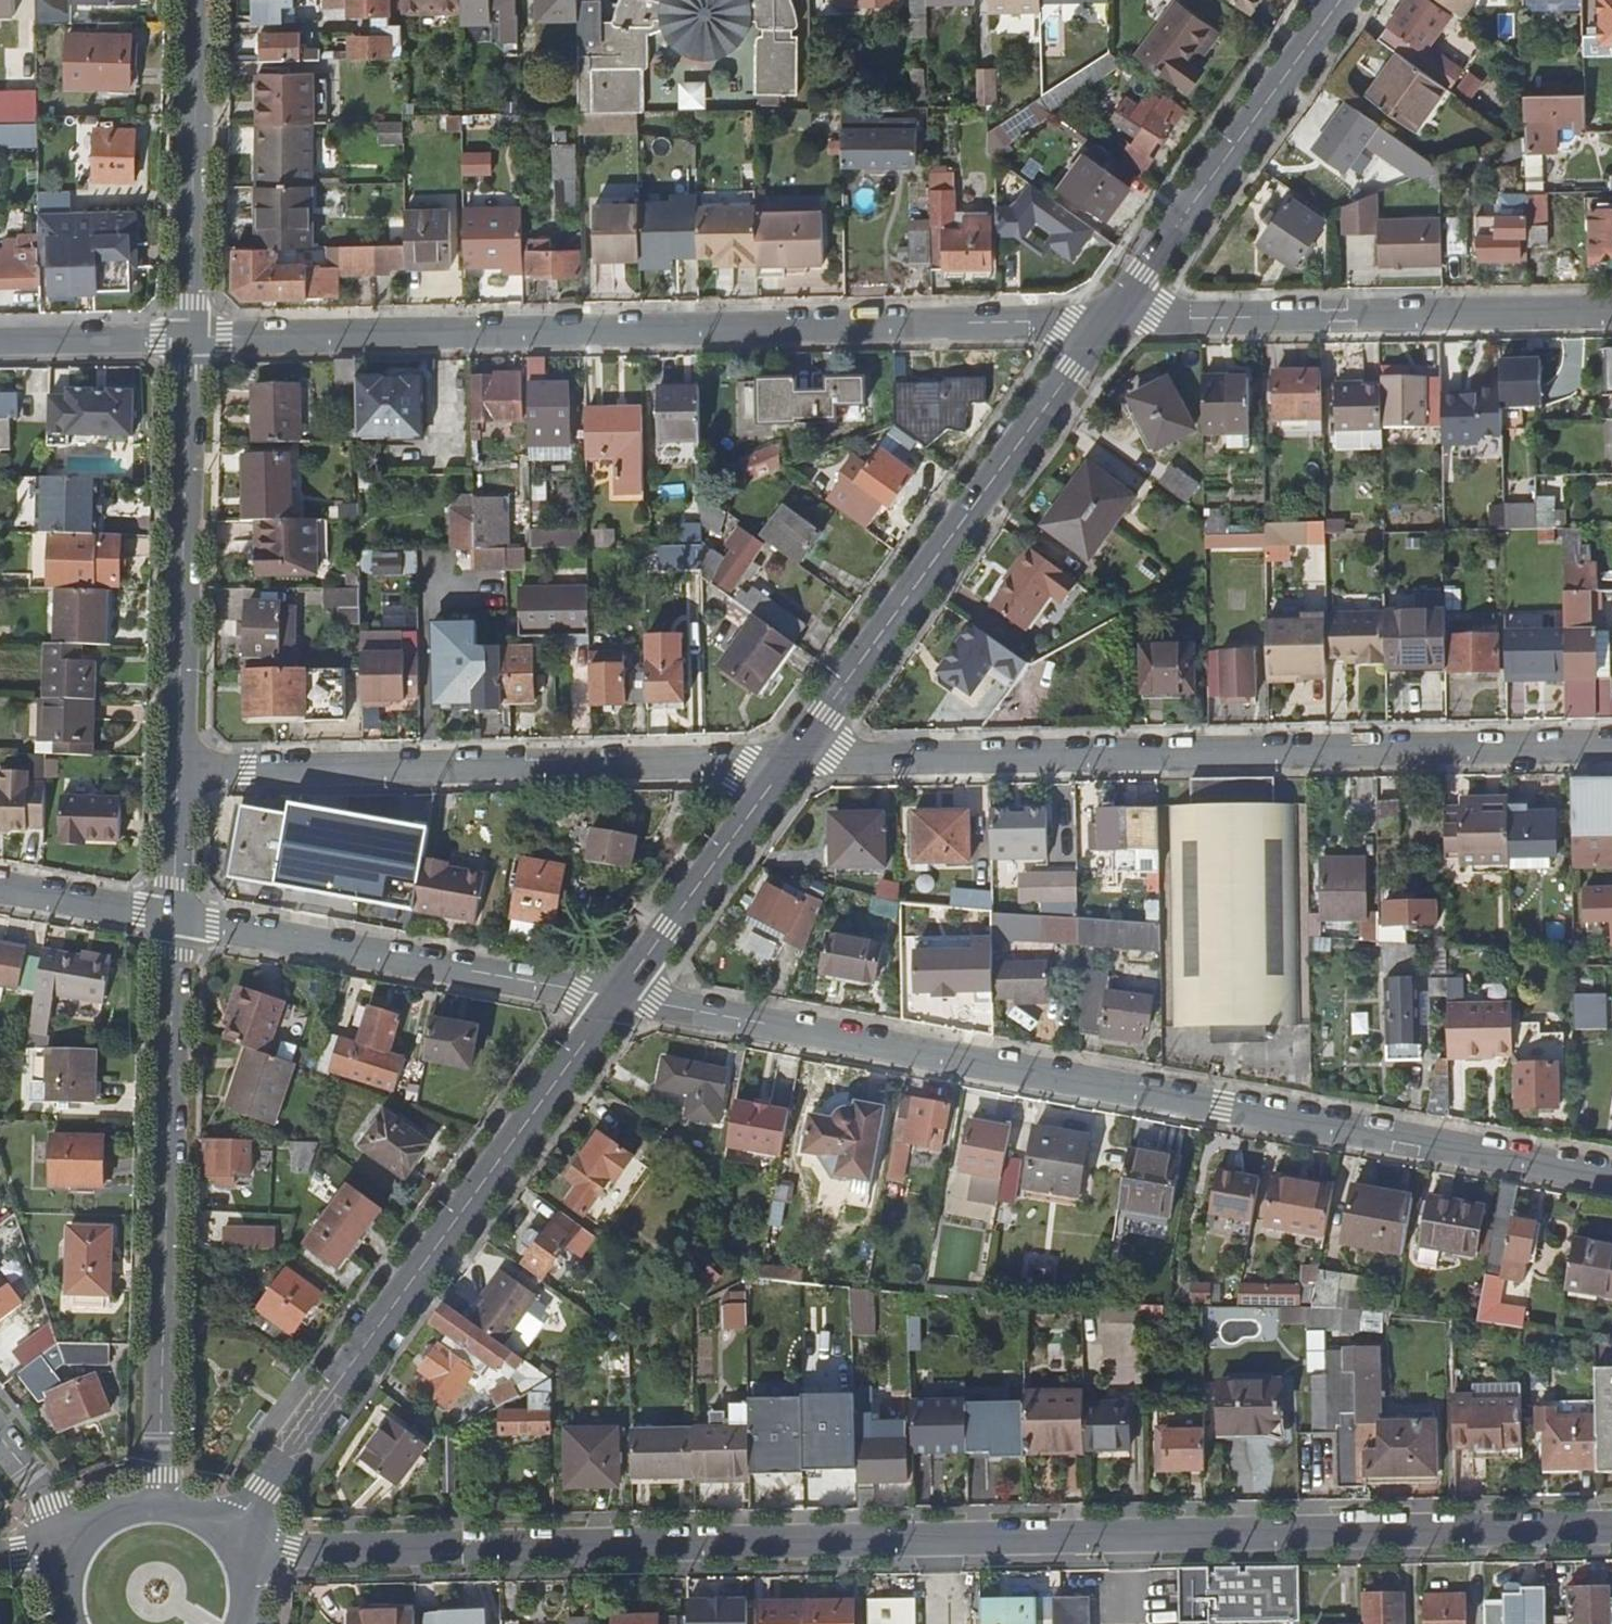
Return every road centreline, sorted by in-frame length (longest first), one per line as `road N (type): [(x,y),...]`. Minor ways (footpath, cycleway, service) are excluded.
road 1 (residential): [(238,1560),(294,1550),(1611,1527)]
road 2 (residential): [(618,997),(1611,1176)]
road 3 (residential): [(190,339),(1112,320)]
road 4 (residential): [(790,760),(1611,749)]
road 5 (tertiary): [(225,1537),(618,997)]
road 6 (residential): [(180,774),(790,760)]
road 7 (residential): [(159,1501),(173,918)]
road 8 (tertiary): [(790,760),(1112,320)]
road 9 (residential): [(1112,320),(1611,311)]
road 10 (residential): [(173,918),(618,997)]
road 11 (residential): [(180,774),(190,339)]
road 12 (tertiary): [(1112,320),(1341,0)]
road 13 (residential): [(190,339),(199,0)]
road 14 (tertiary): [(618,997),(790,760)]
road 15 (residential): [(0,341),(190,339)]
road 16 (residential): [(0,887),(173,918)]
road 17 (residential): [(173,918),(180,774)]
road 18 (residential): [(68,1541),(52,1503),(0,1439)]

